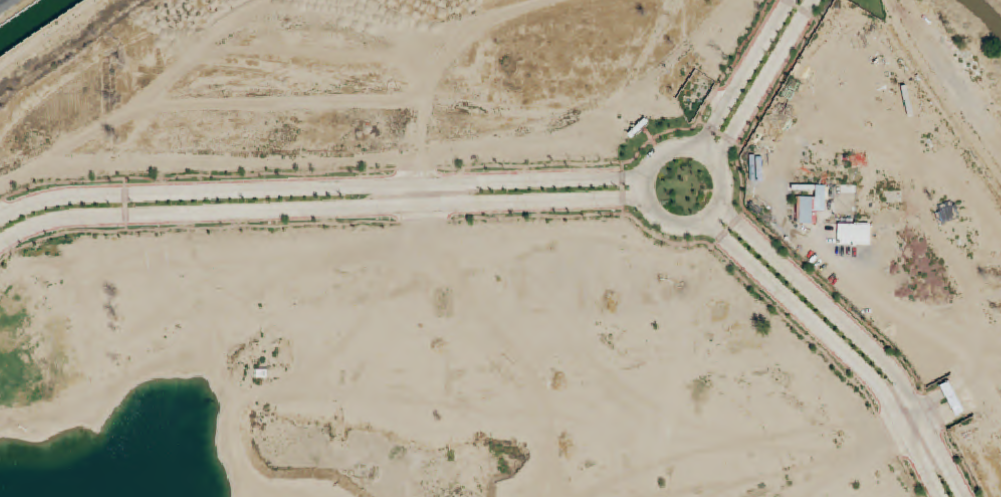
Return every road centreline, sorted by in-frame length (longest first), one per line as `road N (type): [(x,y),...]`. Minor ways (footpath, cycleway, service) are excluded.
road 1 (track): [(911,0),(1000,122)]

